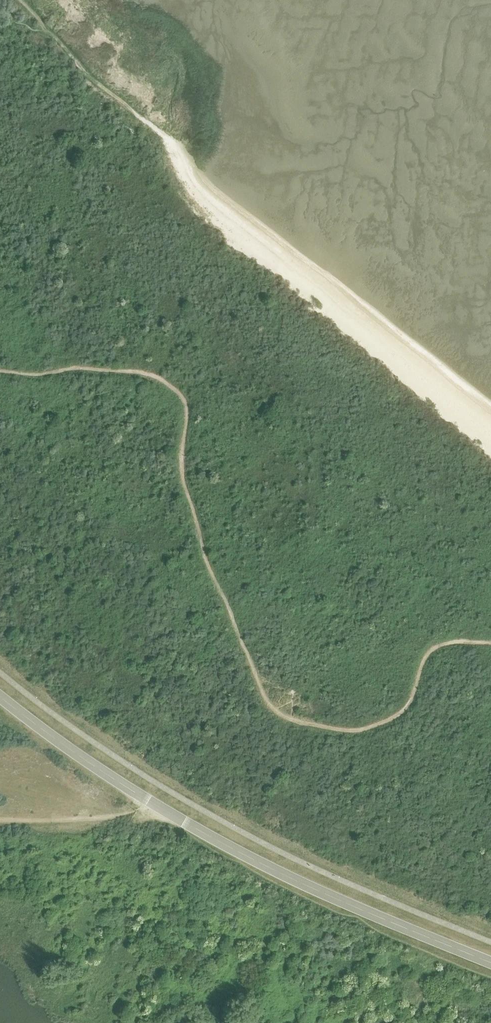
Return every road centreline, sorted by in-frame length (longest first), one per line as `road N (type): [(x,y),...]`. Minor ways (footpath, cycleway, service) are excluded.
road 1 (tertiary): [(490,963),(318,892),(217,840),(0,697)]

